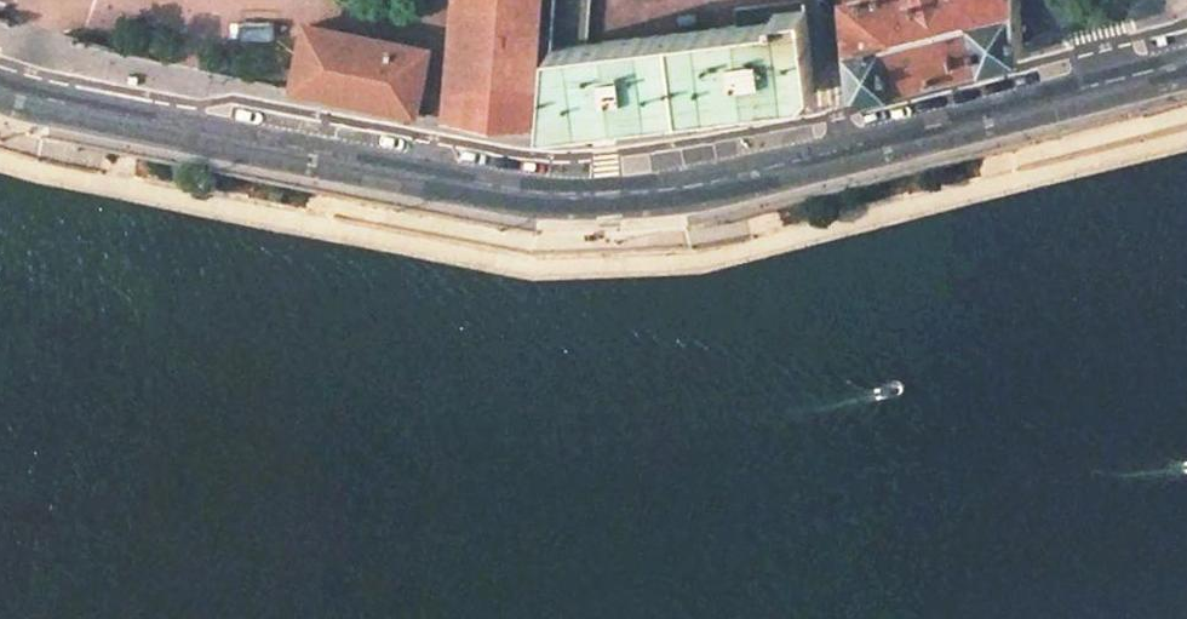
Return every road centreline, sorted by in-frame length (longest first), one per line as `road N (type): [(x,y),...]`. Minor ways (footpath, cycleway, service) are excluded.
road 1 (primary): [(0,87),(503,188),(572,193),(672,190),(840,150)]
road 2 (primary): [(840,150),(1186,62)]
road 3 (residential): [(827,0),(840,150)]

